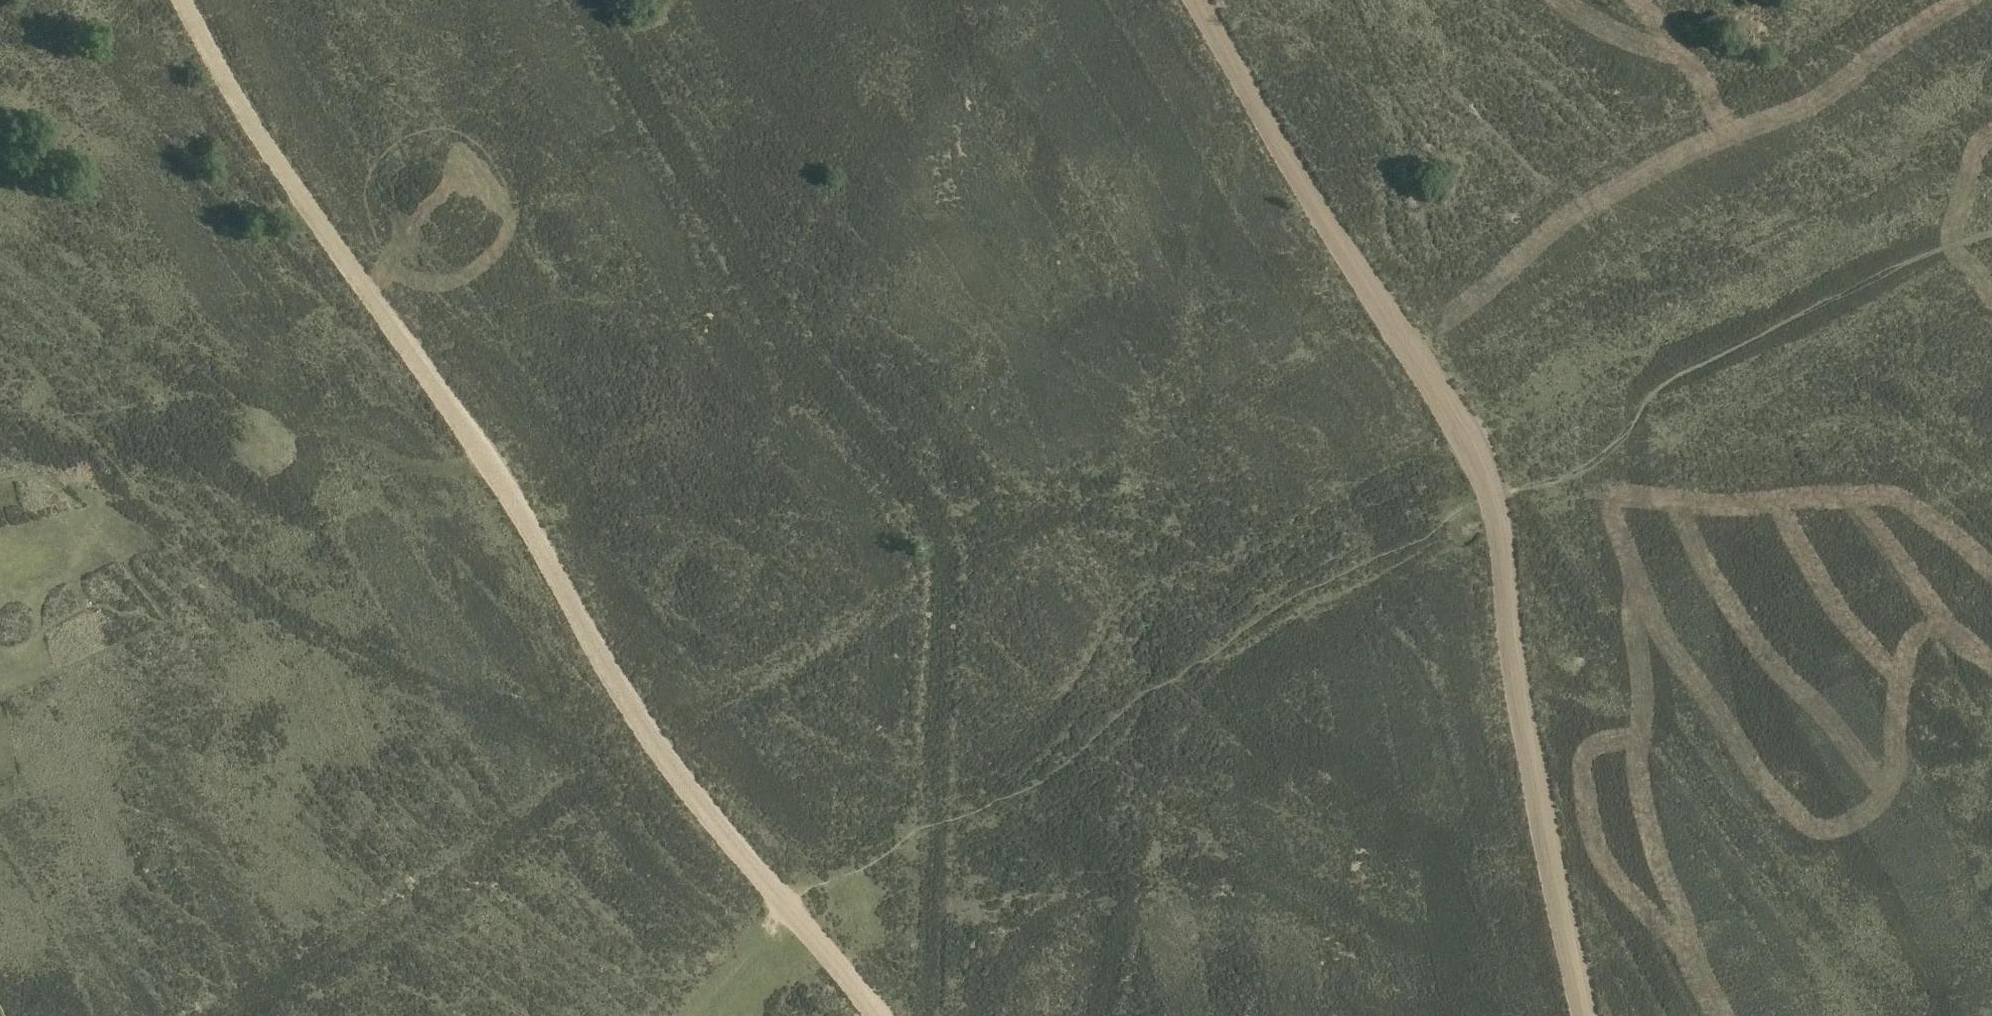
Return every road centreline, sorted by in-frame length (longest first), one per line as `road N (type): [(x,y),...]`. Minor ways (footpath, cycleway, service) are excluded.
road 1 (track): [(877,1015),(657,750),(481,449),(273,161),(187,0)]
road 2 (track): [(1200,0),(1494,492),(1517,670),(1588,1015)]

